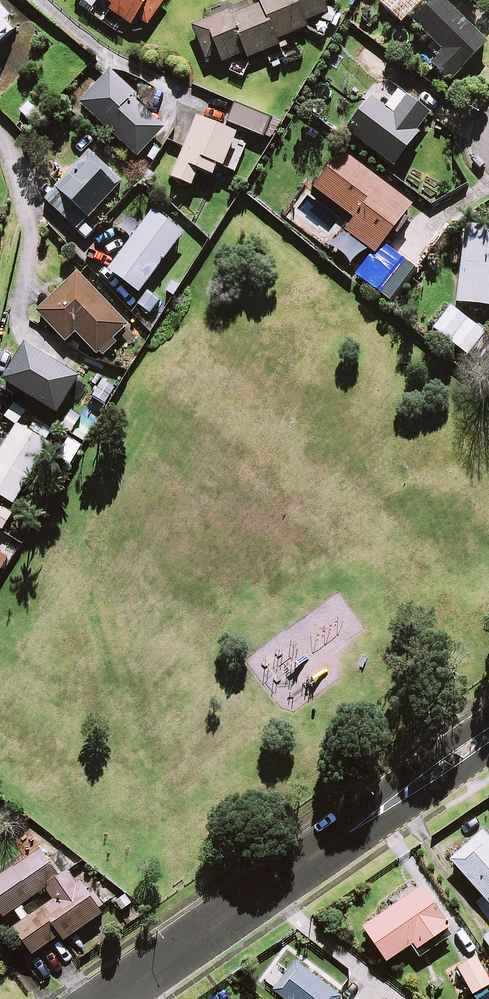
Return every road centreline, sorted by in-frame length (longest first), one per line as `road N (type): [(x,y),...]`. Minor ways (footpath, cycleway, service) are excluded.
road 1 (residential): [(107,998),(488,736)]

